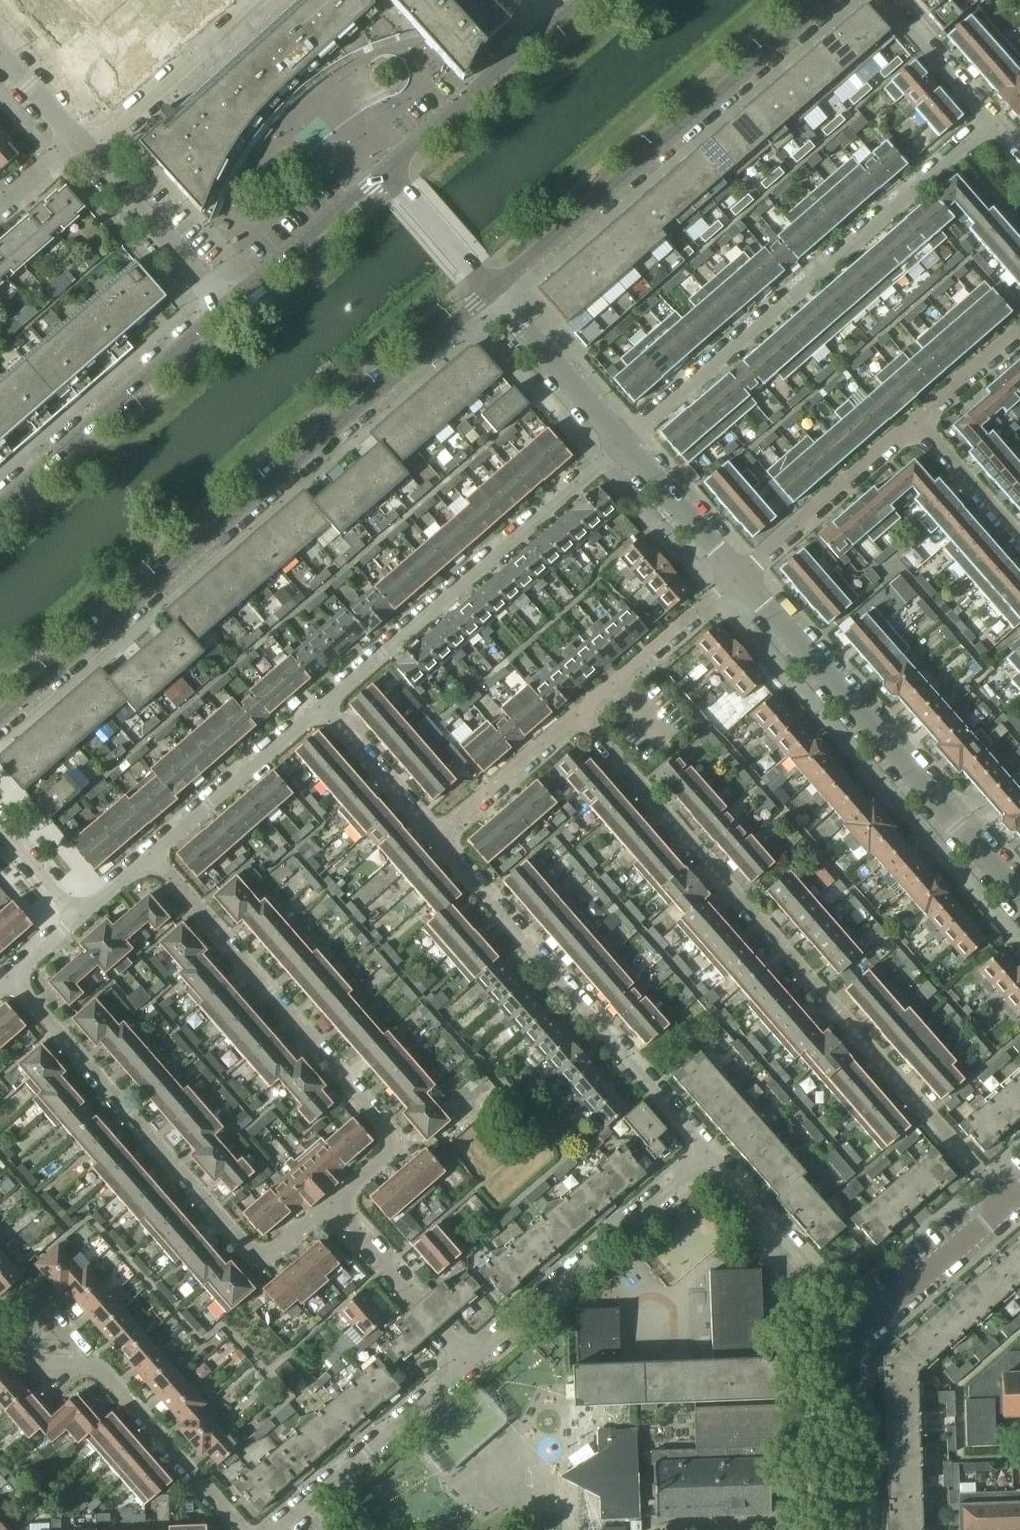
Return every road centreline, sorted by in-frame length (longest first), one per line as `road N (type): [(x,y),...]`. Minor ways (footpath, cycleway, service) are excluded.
road 1 (residential): [(0,720),(497,292)]
road 2 (residential): [(1007,1202),(577,715)]
road 3 (residential): [(993,117),(630,448)]
road 4 (residential): [(330,1206),(394,1151),(393,1131),(150,858)]
road 5 (residential): [(10,979),(249,1252),(267,1255),(330,1206)]
road 6 (residential): [(497,292),(838,0)]
road 7 (residential): [(1019,893),(740,574)]
road 8 (residential): [(714,1155),(435,837)]
road 9 (residential): [(630,448),(321,705)]
road 10 (residential): [(0,1328),(36,1370),(90,1361),(246,1529)]
road 11 (residential): [(714,1155),(465,1361)]
road 12 (residential): [(232,305),(0,510)]
road 13 (residential): [(465,1361),(277,1529)]
road 14 (residential): [(740,574),(917,419)]
road 15 (residential): [(864,1329),(714,1155)]
road 16 (residential): [(321,705),(150,858)]
road 17 (residential): [(81,144),(128,117),(257,0)]
road 18 (residential): [(232,305),(81,144)]
road 19 (residential): [(552,30),(392,176)]
road 20 (residential): [(577,715),(740,574)]
road 21 (residential): [(465,1361),(330,1206)]
road 22 (residential): [(392,176),(232,305)]
road 23 (residential): [(630,448),(497,292)]
road 24 (residential): [(856,1524),(852,1353),(864,1329)]
road 25 (residential): [(864,1329),(1007,1202)]
road 26 (residential): [(435,837),(577,715)]
road 27 (residential): [(435,837),(321,705)]
road 28 (residential): [(740,574),(630,448)]
road 29 (residential): [(993,117),(883,0)]
road 30 (residential): [(917,419),(1019,536)]
road 31 (residential): [(917,419),(1019,328)]
road 32 (residential): [(497,292),(405,191)]
road 33 (residential): [(84,915),(0,821)]
road 34 (residential): [(81,144),(0,53)]

